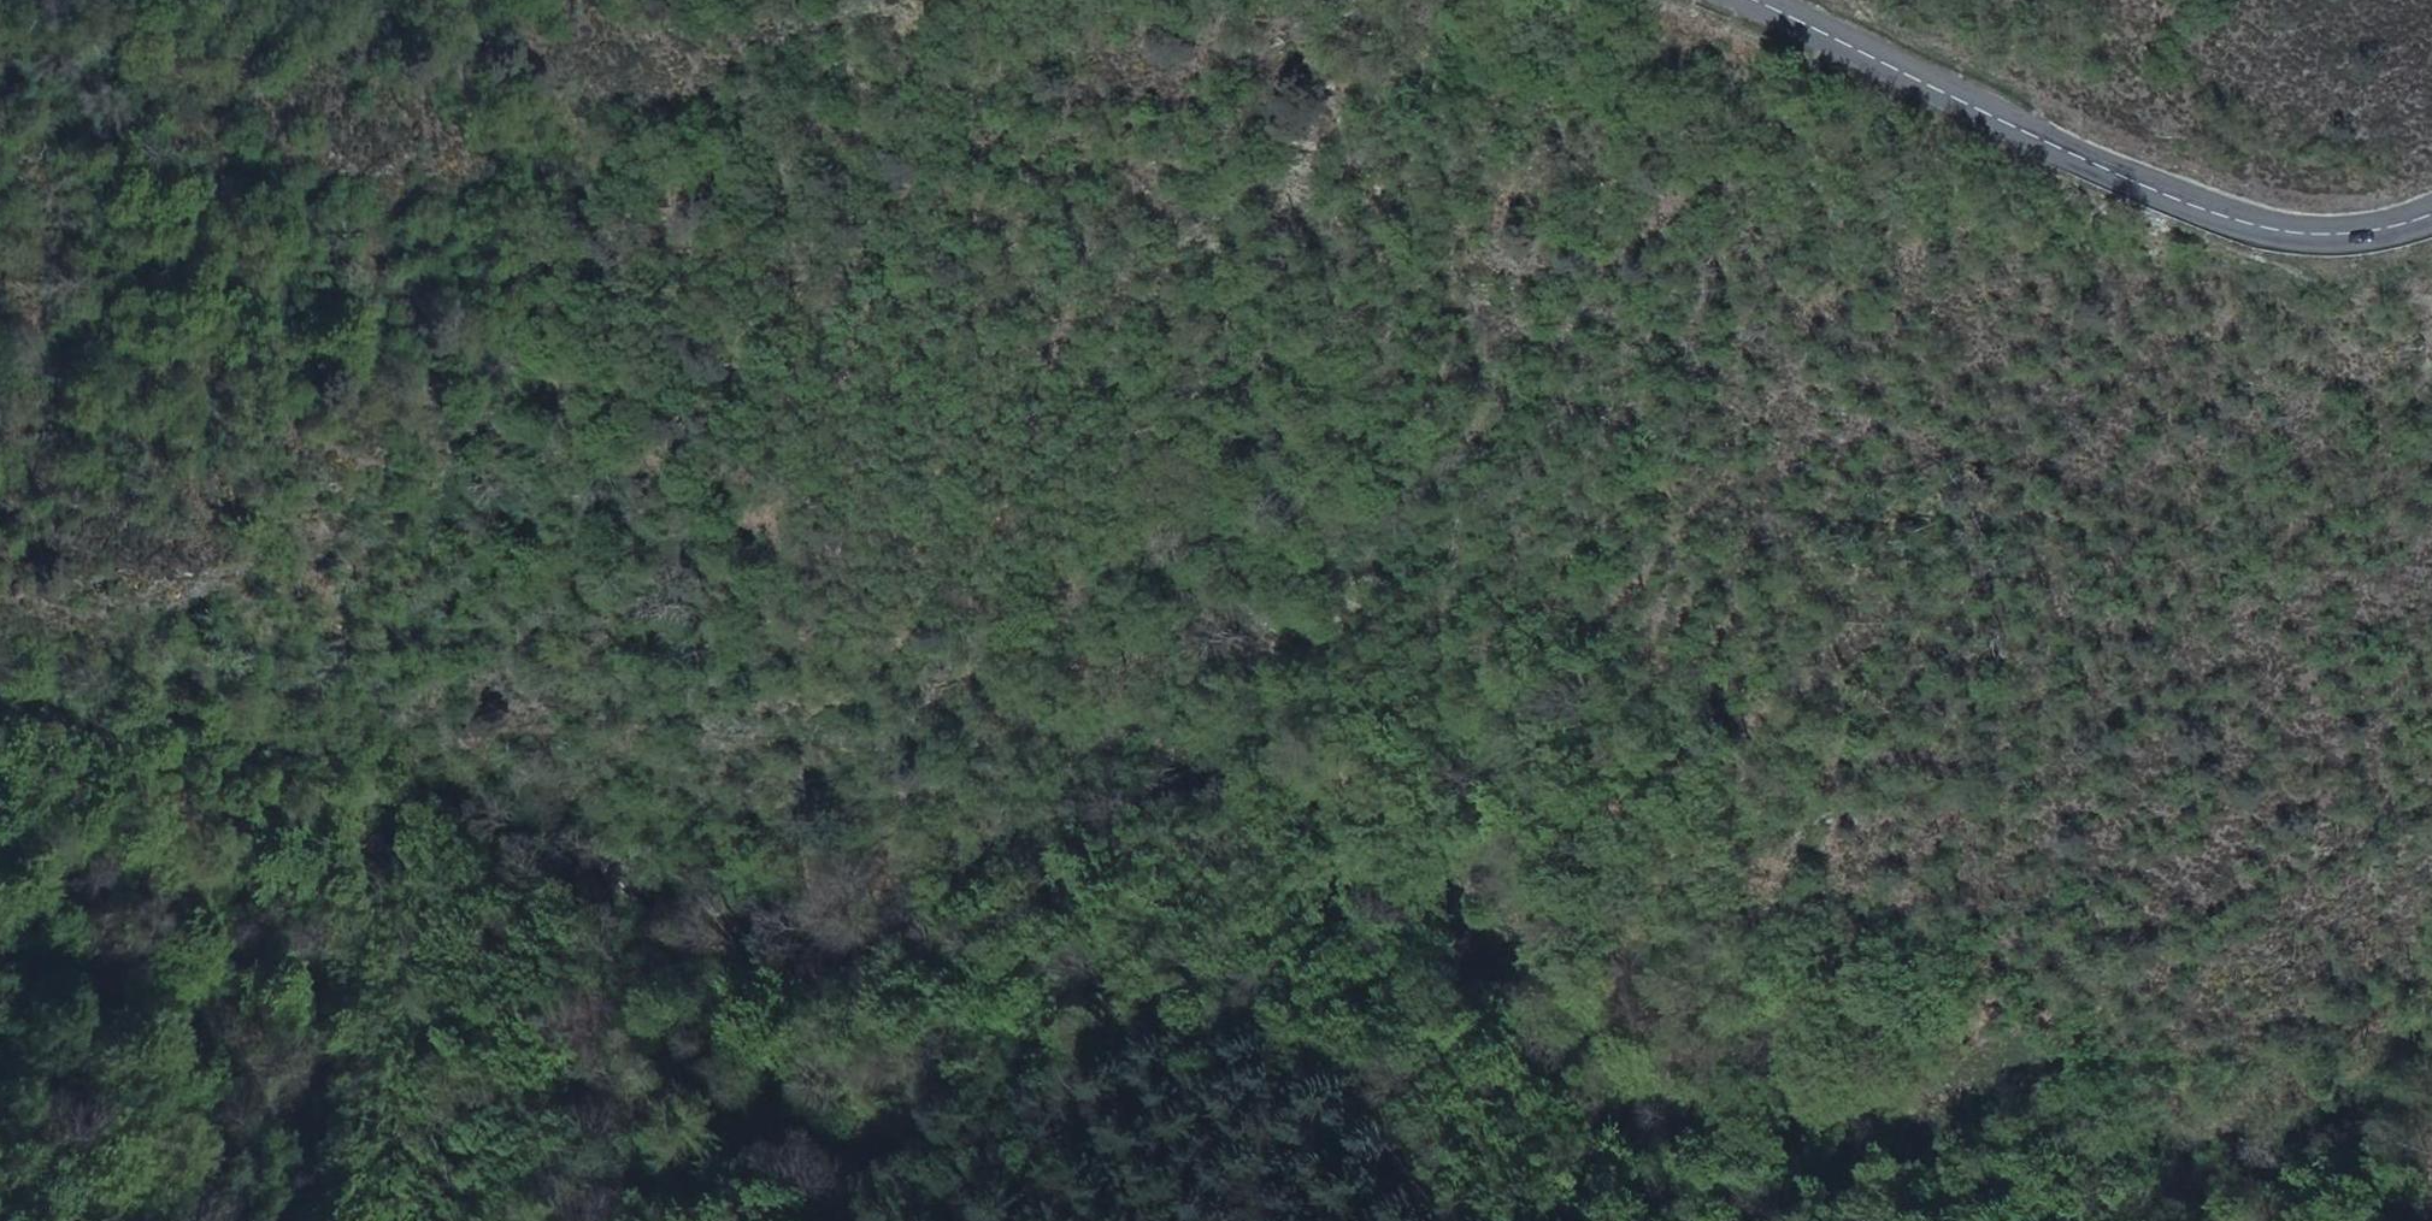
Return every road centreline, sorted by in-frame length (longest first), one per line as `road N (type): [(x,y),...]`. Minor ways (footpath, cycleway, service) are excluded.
road 1 (secondary): [(1755,0),(2147,187),(2232,217),(2304,233),(2377,230),(2431,214)]
road 2 (track): [(458,1220),(189,1120),(0,954)]

